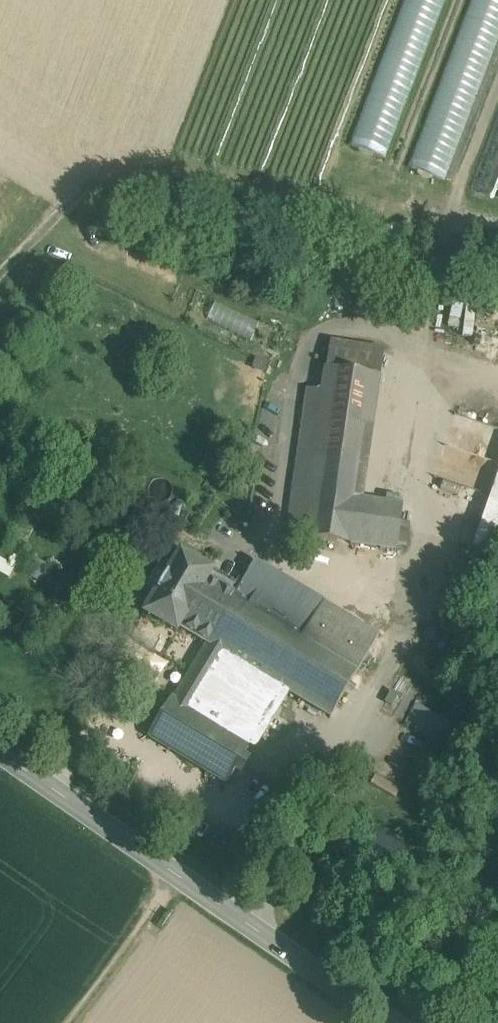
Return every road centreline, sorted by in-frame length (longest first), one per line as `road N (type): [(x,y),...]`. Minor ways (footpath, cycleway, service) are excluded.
road 1 (secondary): [(0,752),(391,1022)]
road 2 (track): [(285,830),(305,854),(316,914),(329,938),(458,1022)]

